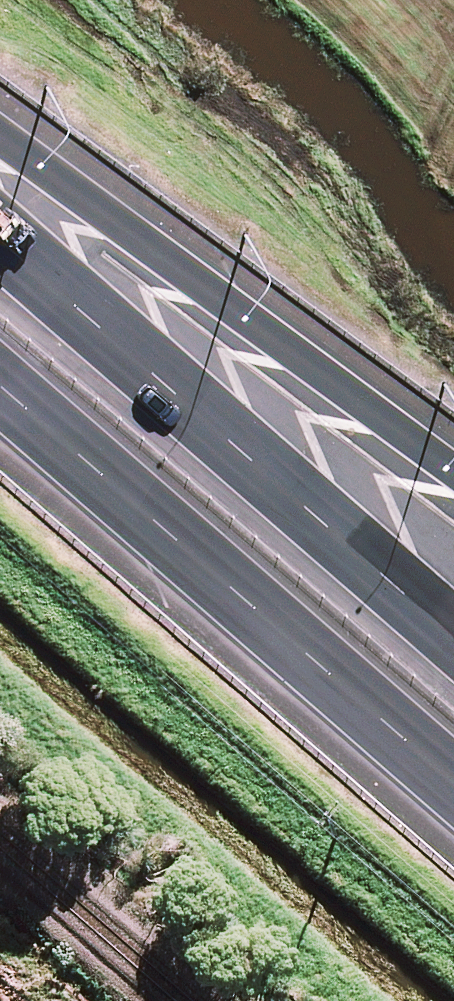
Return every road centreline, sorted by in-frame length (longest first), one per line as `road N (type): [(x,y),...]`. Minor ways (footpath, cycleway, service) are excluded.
road 1 (motorway): [(453,797),(0,407)]
road 2 (motorway): [(0,249),(453,638)]
road 3 (motorway): [(0,134),(453,472)]

